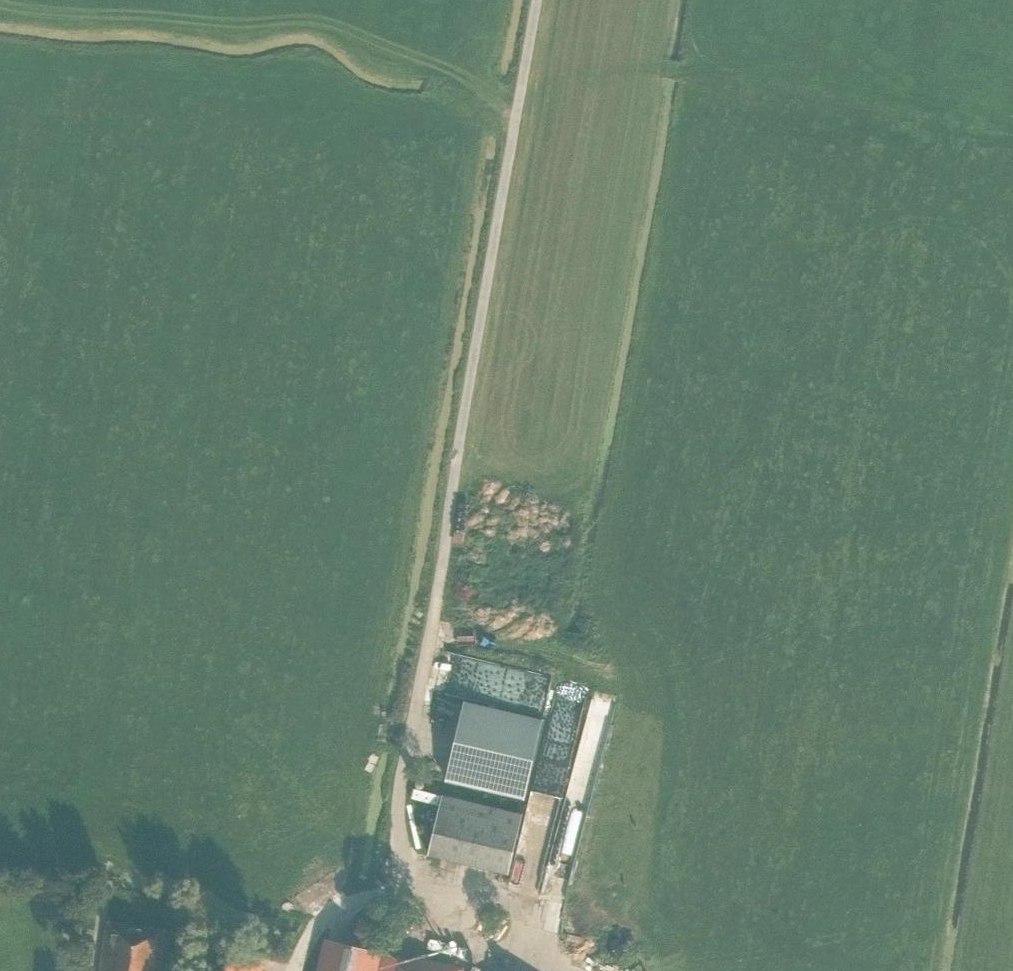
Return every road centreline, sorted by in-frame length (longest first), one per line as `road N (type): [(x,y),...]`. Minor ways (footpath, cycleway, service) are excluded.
road 1 (track): [(308,943),(340,909),(408,888),(399,819),(410,736),(535,0)]

